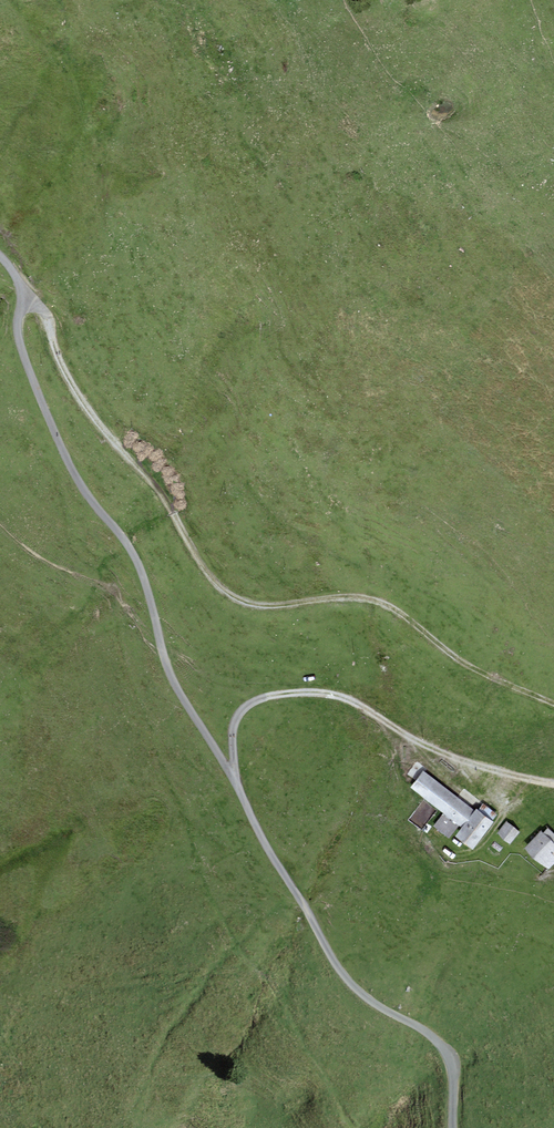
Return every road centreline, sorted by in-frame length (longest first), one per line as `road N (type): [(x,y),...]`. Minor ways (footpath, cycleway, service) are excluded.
road 1 (unclassified): [(0,256),(19,283),(18,337),(40,397),(79,482),(135,558),(178,692),(338,968),(447,1055),(452,1127)]
road 2 (track): [(21,300),(47,317),(70,381),(157,487),(228,594),(271,606),(351,597),(380,603),(486,675),(553,704)]
road 3 (track): [(231,777),(242,710),(269,696),(322,693),(453,757),(553,784)]

